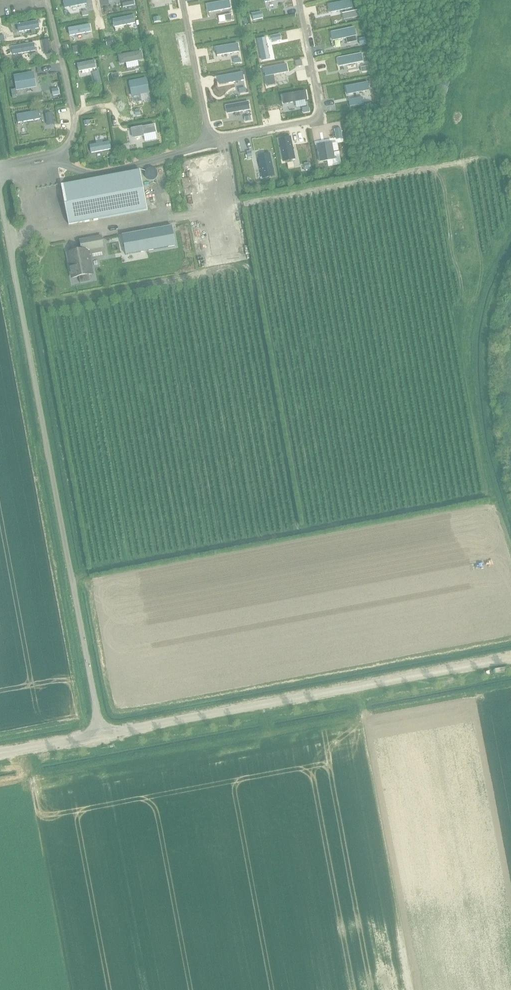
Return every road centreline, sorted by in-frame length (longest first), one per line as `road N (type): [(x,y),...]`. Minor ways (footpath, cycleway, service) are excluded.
road 1 (unclassified): [(96,740),(0,190)]
road 2 (unclassified): [(96,740),(510,659)]
road 3 (track): [(510,255),(486,307),(478,371),(510,518)]

